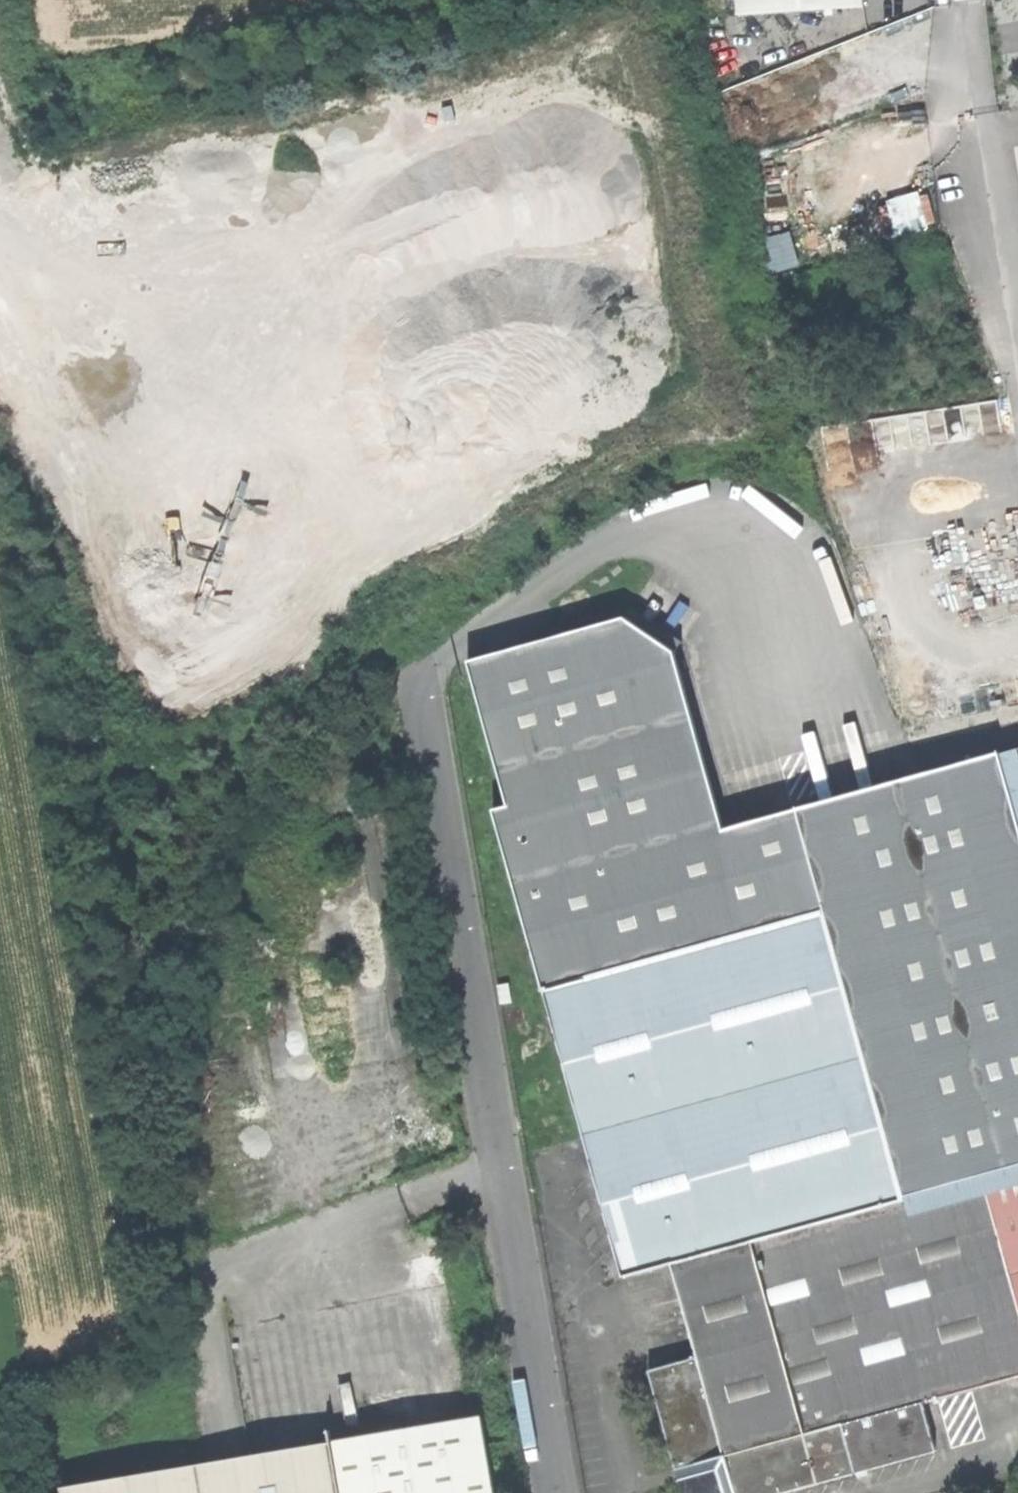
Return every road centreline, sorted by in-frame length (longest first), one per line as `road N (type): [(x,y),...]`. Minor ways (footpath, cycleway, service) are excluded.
road 1 (unclassified): [(557,1492),(429,723)]

